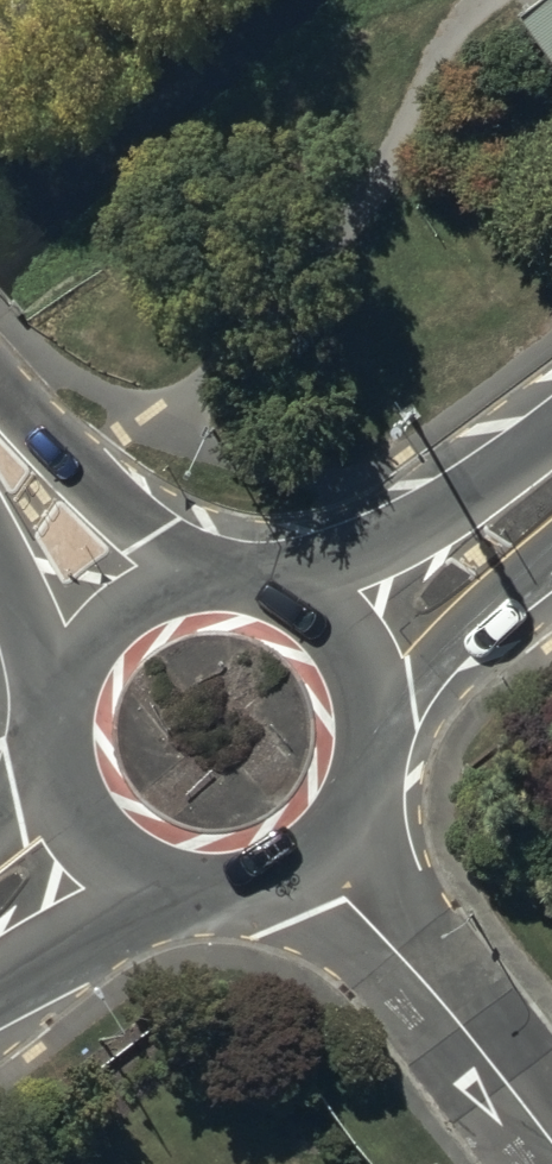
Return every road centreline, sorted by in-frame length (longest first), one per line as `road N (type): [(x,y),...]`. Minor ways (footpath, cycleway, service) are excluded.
road 1 (residential): [(306,841),(551,1144)]
road 2 (secondary): [(551,497),(335,646)]
road 3 (secondary): [(95,822),(72,785),(62,744),(63,701),(77,661),(101,625),(135,599)]
road 4 (secondary): [(306,841),(265,865),(220,876),(173,871),(130,853),(95,822)]
road 5 (secondary): [(135,599),(188,580),(244,582),(296,605),(335,646)]
road 6 (secondary): [(335,646),(353,685),(359,728),(353,770),(334,809),(306,841)]
road 7 (secondary): [(95,822),(0,899)]

